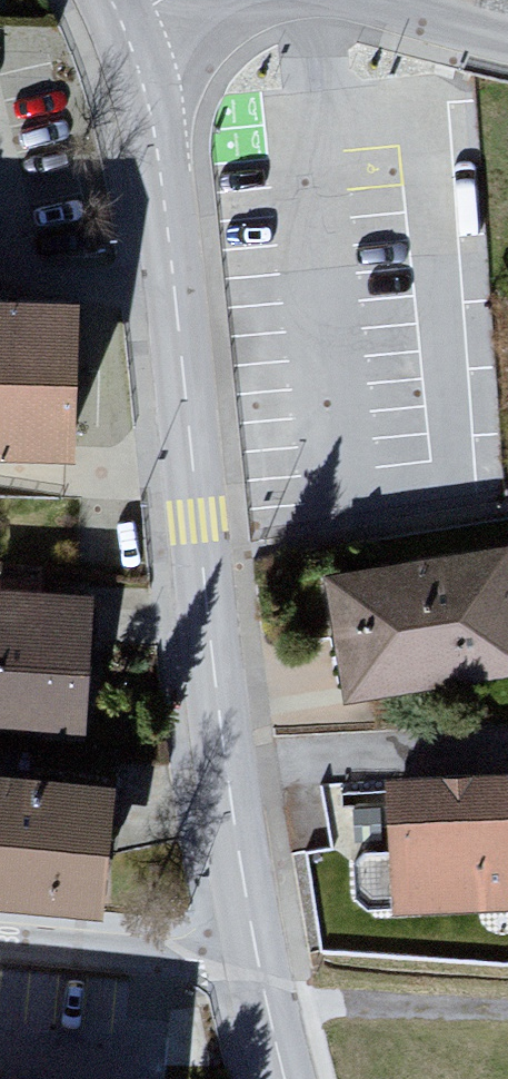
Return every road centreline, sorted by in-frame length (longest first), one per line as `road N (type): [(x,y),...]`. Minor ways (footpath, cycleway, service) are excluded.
road 1 (tertiary): [(257,957),(222,740),(154,134),(115,8)]
road 2 (residential): [(257,957),(186,962),(0,942)]
road 3 (residential): [(507,1012),(267,1002)]
road 4 (residential): [(390,0),(507,37)]

